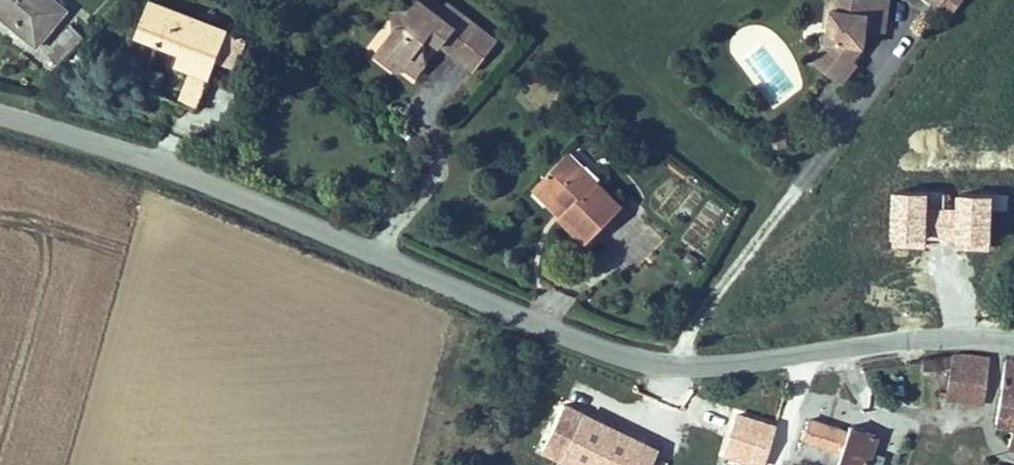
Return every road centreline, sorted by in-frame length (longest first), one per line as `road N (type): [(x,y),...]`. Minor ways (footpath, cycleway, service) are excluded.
road 1 (tertiary): [(0,113),(599,345),(667,357),(847,352)]
road 2 (residential): [(847,352),(865,393),(936,404),(1013,445)]
road 3 (tertiary): [(847,352),(883,344),(1013,346)]

